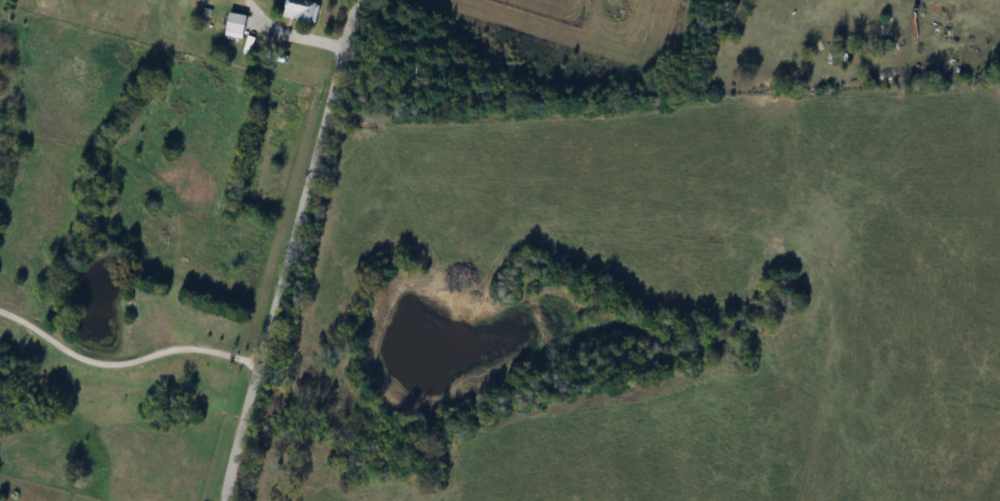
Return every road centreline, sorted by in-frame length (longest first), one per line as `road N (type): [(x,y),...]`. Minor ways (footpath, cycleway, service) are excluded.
road 1 (residential): [(224,500),(356,0)]

